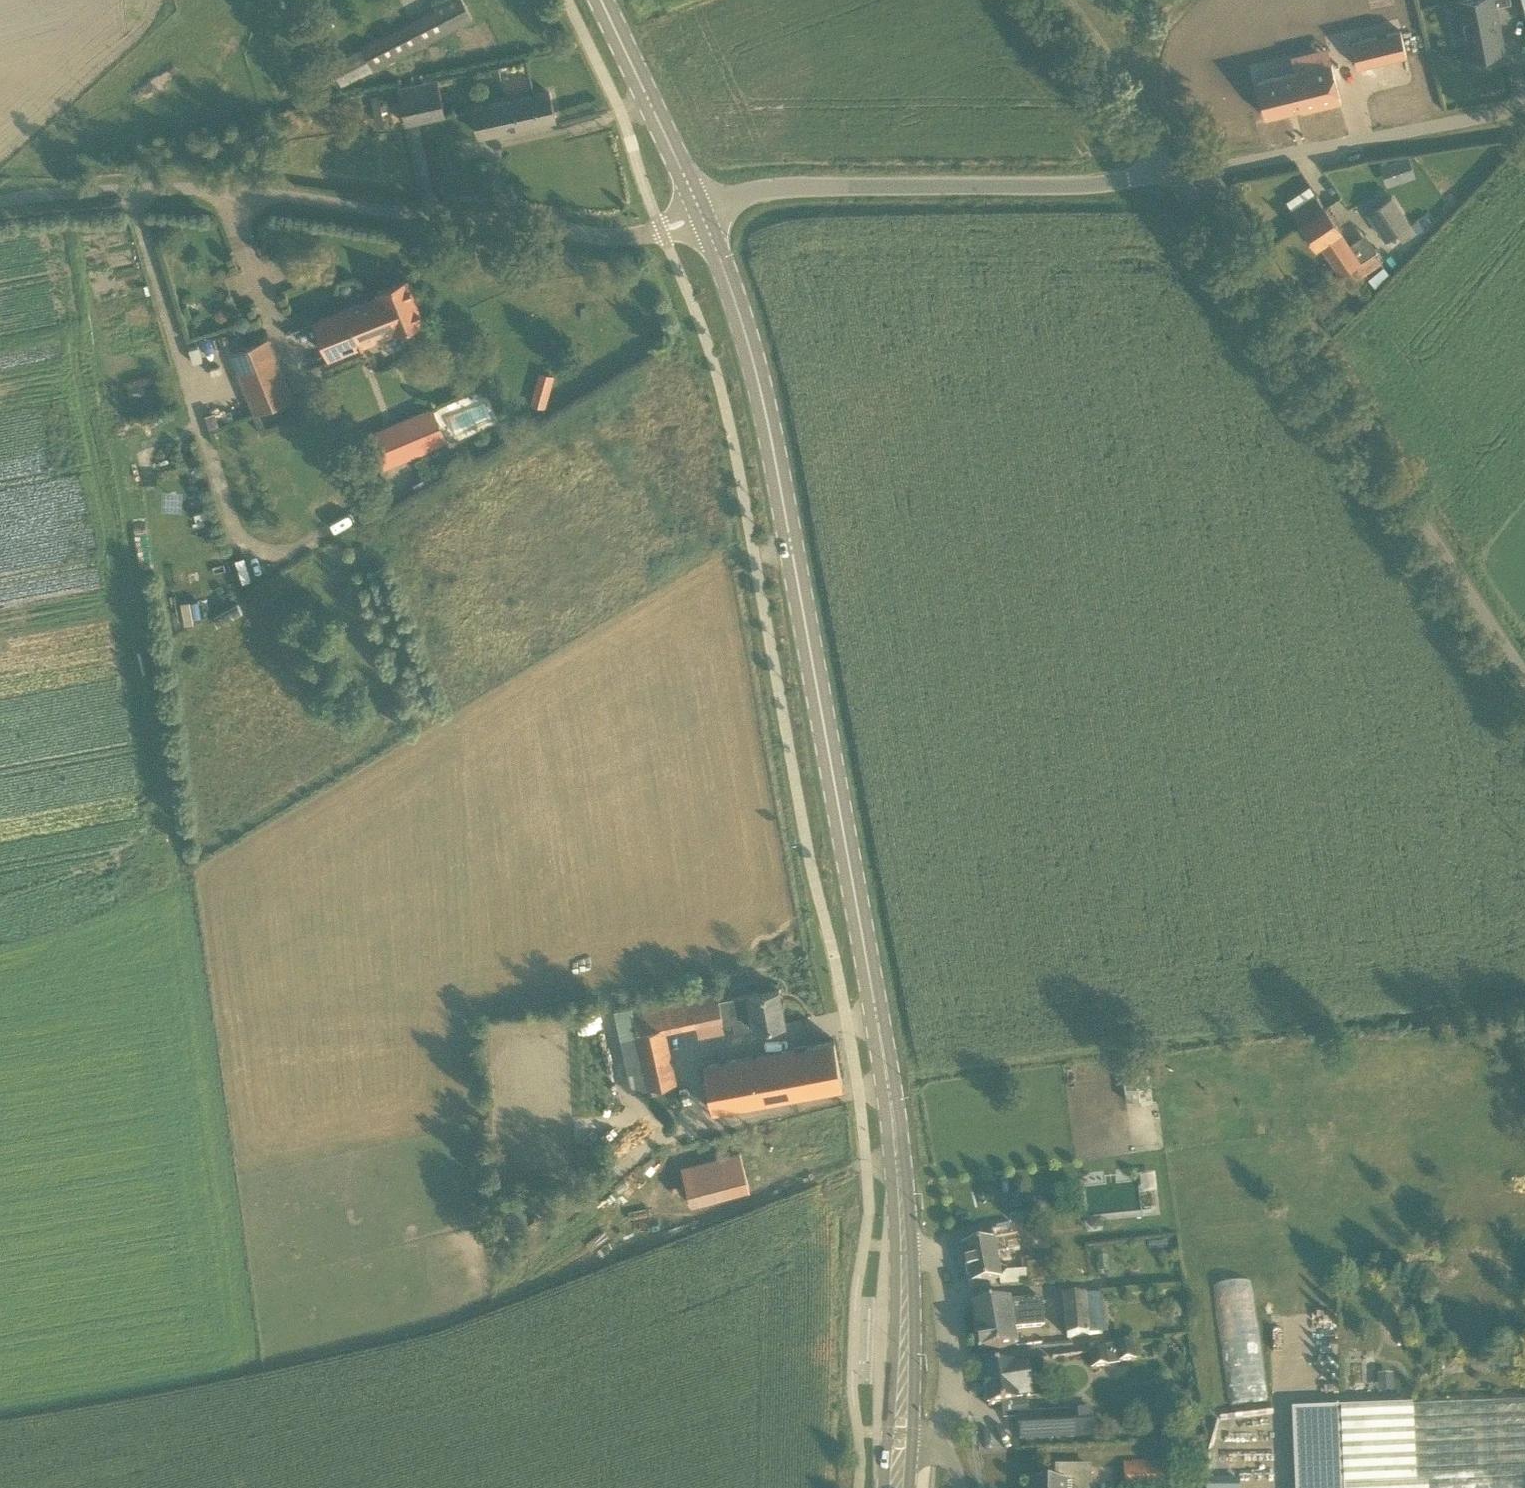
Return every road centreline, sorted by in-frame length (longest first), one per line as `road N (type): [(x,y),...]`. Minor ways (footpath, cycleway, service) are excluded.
road 1 (primary): [(907,1247),(882,1005),(776,454),(753,361),(700,215)]
road 2 (unclassified): [(0,201),(83,191),(234,190),(512,220),(602,238),(633,237),(700,215)]
road 3 (unclassified): [(1524,658),(1186,172)]
road 4 (unclassified): [(700,215),(769,188),(1109,181),(1186,172)]
road 5 (unclassified): [(1186,172),(1524,108)]
road 6 (primary): [(700,215),(602,0)]
road 7 (unclassified): [(946,1450),(956,1383),(939,1263),(907,1247)]
road 8 (unclassified): [(1186,172),(1069,0)]
road 9 (primary): [(904,1383),(907,1247)]

